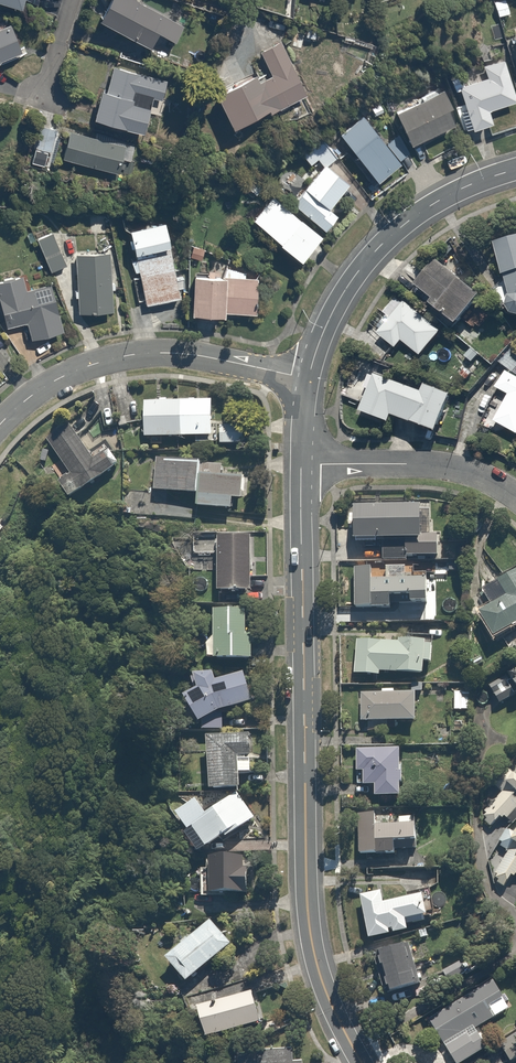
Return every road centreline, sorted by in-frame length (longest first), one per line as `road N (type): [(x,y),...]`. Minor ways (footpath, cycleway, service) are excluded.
road 1 (tertiary): [(351,1046),(324,991),(308,913),(301,469)]
road 2 (residential): [(306,382),(170,354),(127,354),(38,386),(0,422)]
road 3 (tertiary): [(306,382),(331,315),(392,236),(441,202),(515,171)]
road 4 (residential): [(301,469),(456,471),(515,502)]
road 5 (residential): [(515,922),(488,889),(482,869),(483,723)]
road 6 (residential): [(351,1046),(515,956)]

